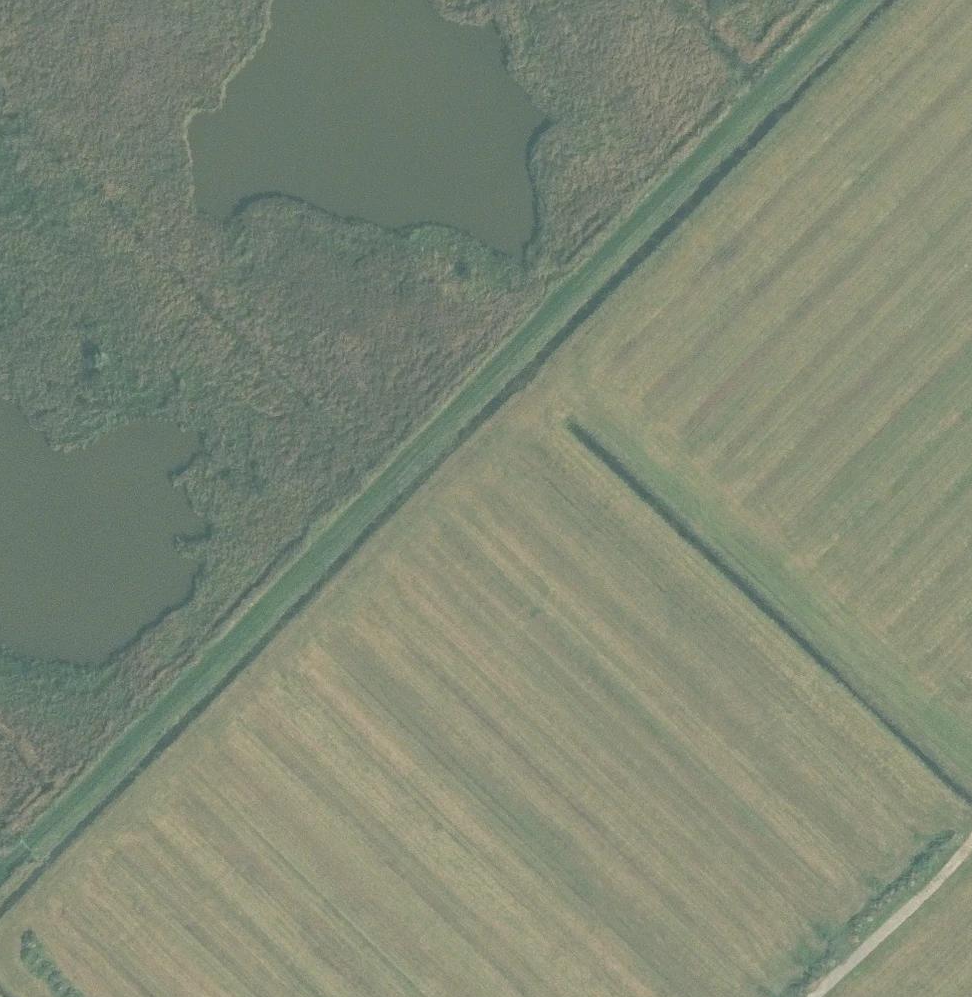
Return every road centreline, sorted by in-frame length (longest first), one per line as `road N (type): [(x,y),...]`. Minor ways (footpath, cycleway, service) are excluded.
road 1 (track): [(822,996),(971,846)]

